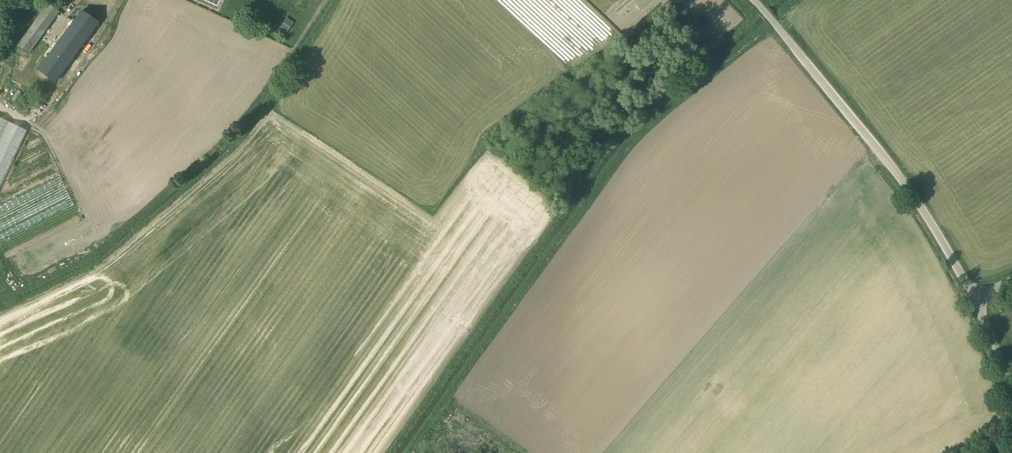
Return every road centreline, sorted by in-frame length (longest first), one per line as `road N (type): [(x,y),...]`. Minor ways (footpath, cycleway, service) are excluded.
road 1 (unclassified): [(976,299),(900,179),(807,60),(748,0)]

